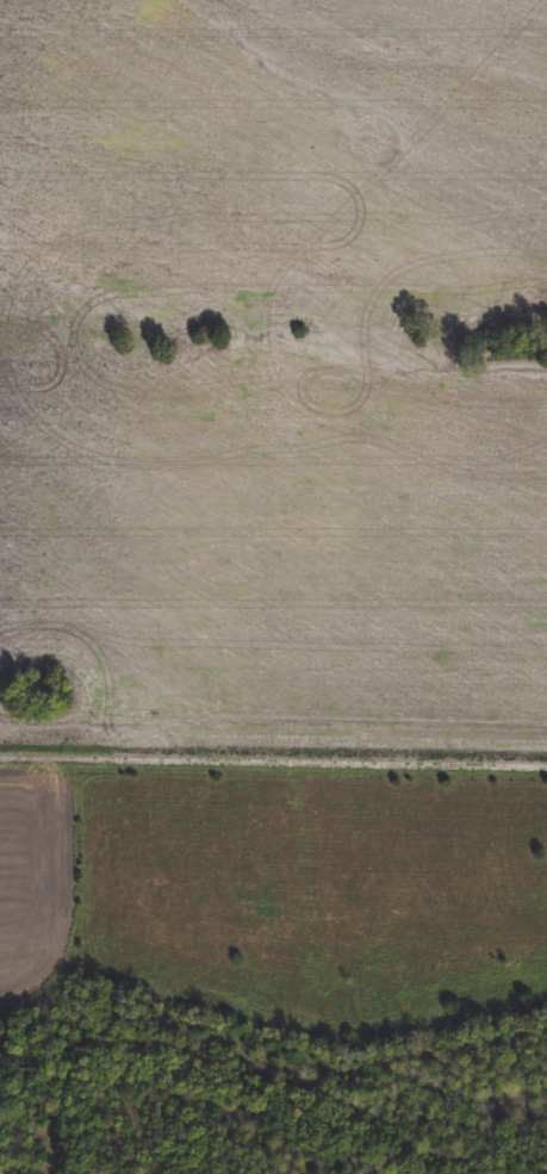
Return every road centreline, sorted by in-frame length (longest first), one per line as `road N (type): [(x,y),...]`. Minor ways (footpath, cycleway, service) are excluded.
road 1 (residential): [(0,752),(546,761)]

